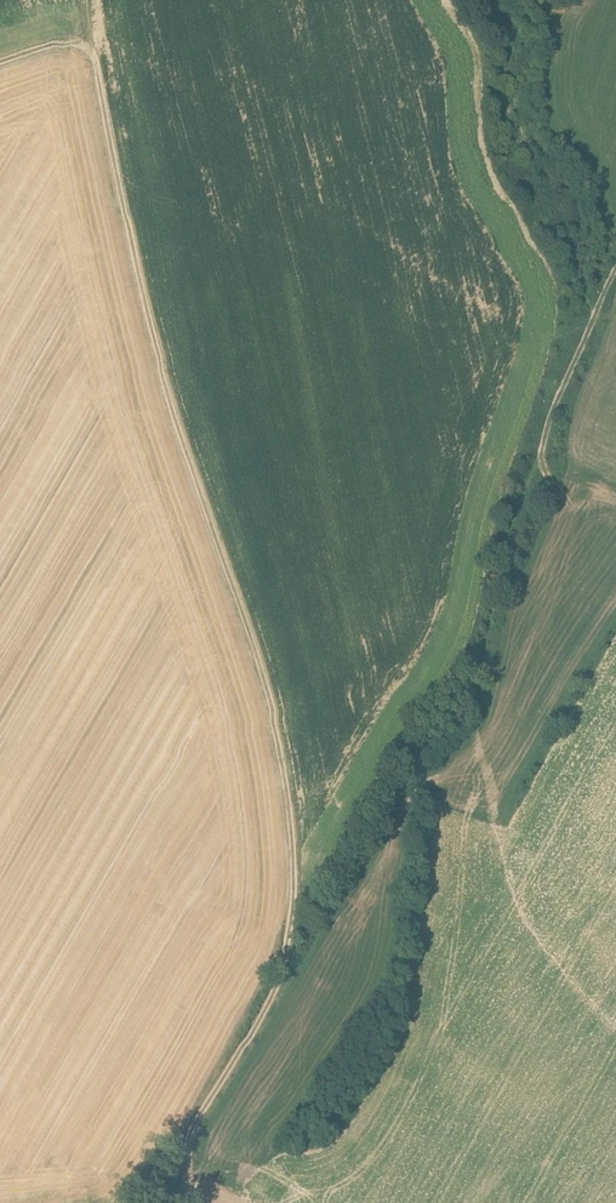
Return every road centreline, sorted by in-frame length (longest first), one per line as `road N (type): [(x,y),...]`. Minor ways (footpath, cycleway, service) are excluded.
road 1 (track): [(185,1202),(193,1127),(282,969),(294,911),(294,835),(258,656),(160,372),(84,0)]
road 2 (track): [(287,950),(469,673),(483,644),(505,527),(593,305)]

